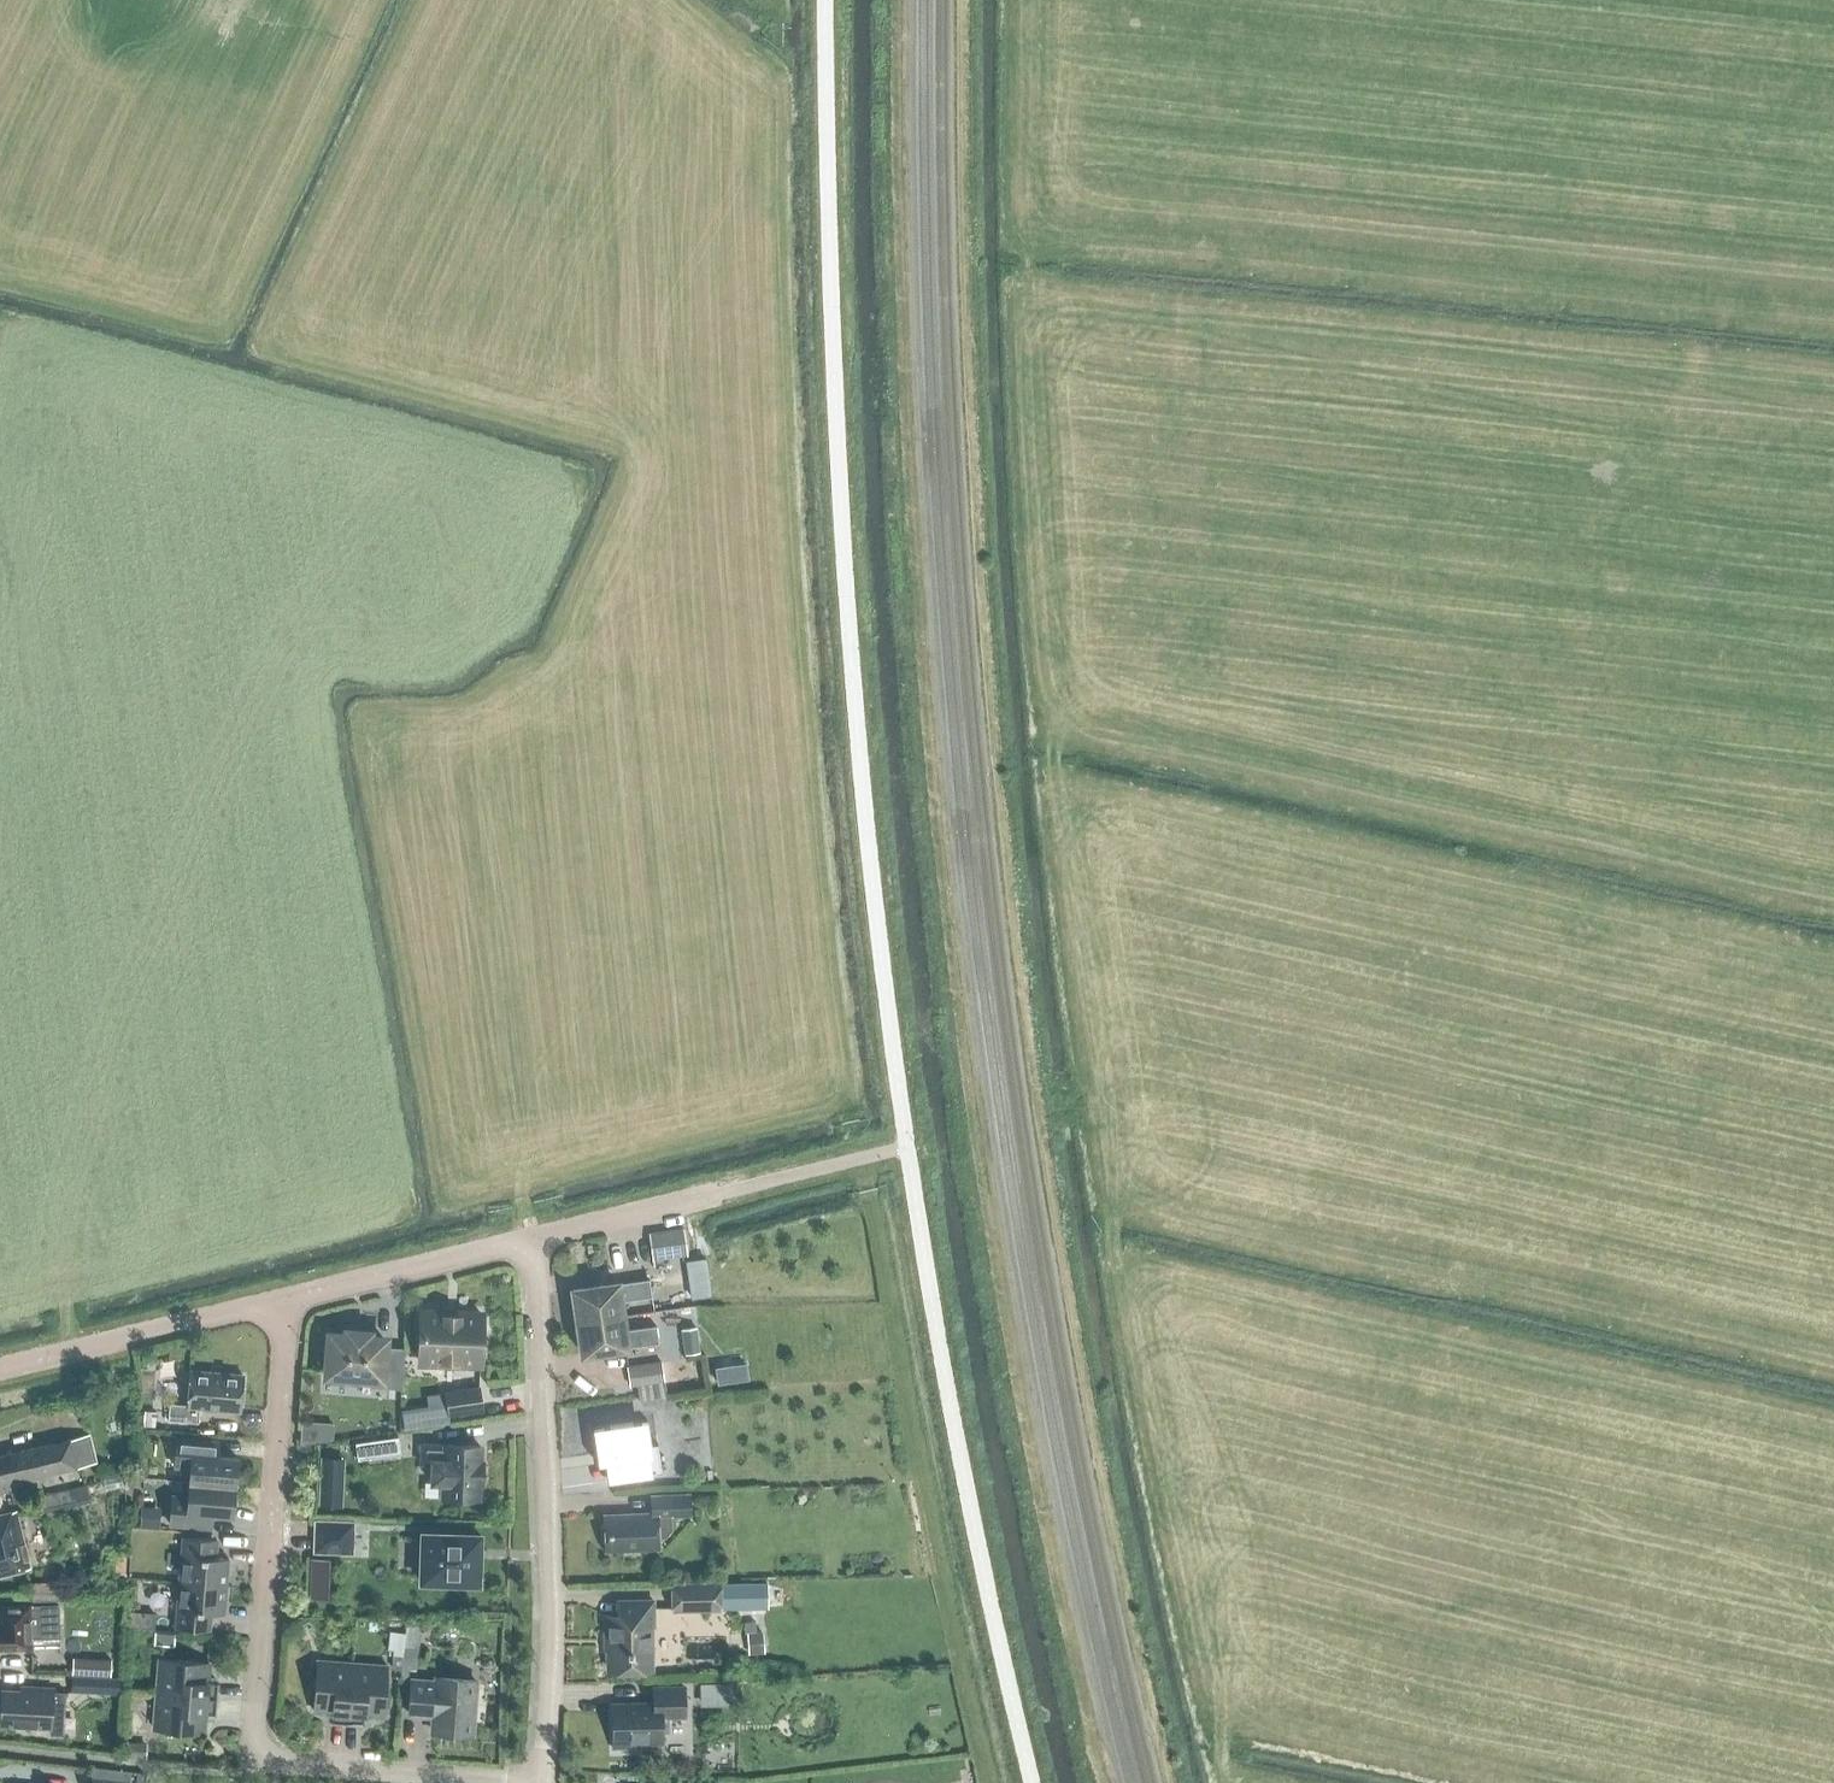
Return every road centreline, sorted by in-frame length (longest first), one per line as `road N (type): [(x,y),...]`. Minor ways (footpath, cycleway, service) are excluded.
road 1 (residential): [(528,1782),(264,1758),(251,1732),(286,1300)]
road 2 (residential): [(542,1782),(552,1556),(533,1240)]
road 3 (residential): [(0,1368),(286,1300)]
road 4 (residential): [(286,1300),(533,1240)]
road 5 (residential): [(533,1240),(718,1195)]

